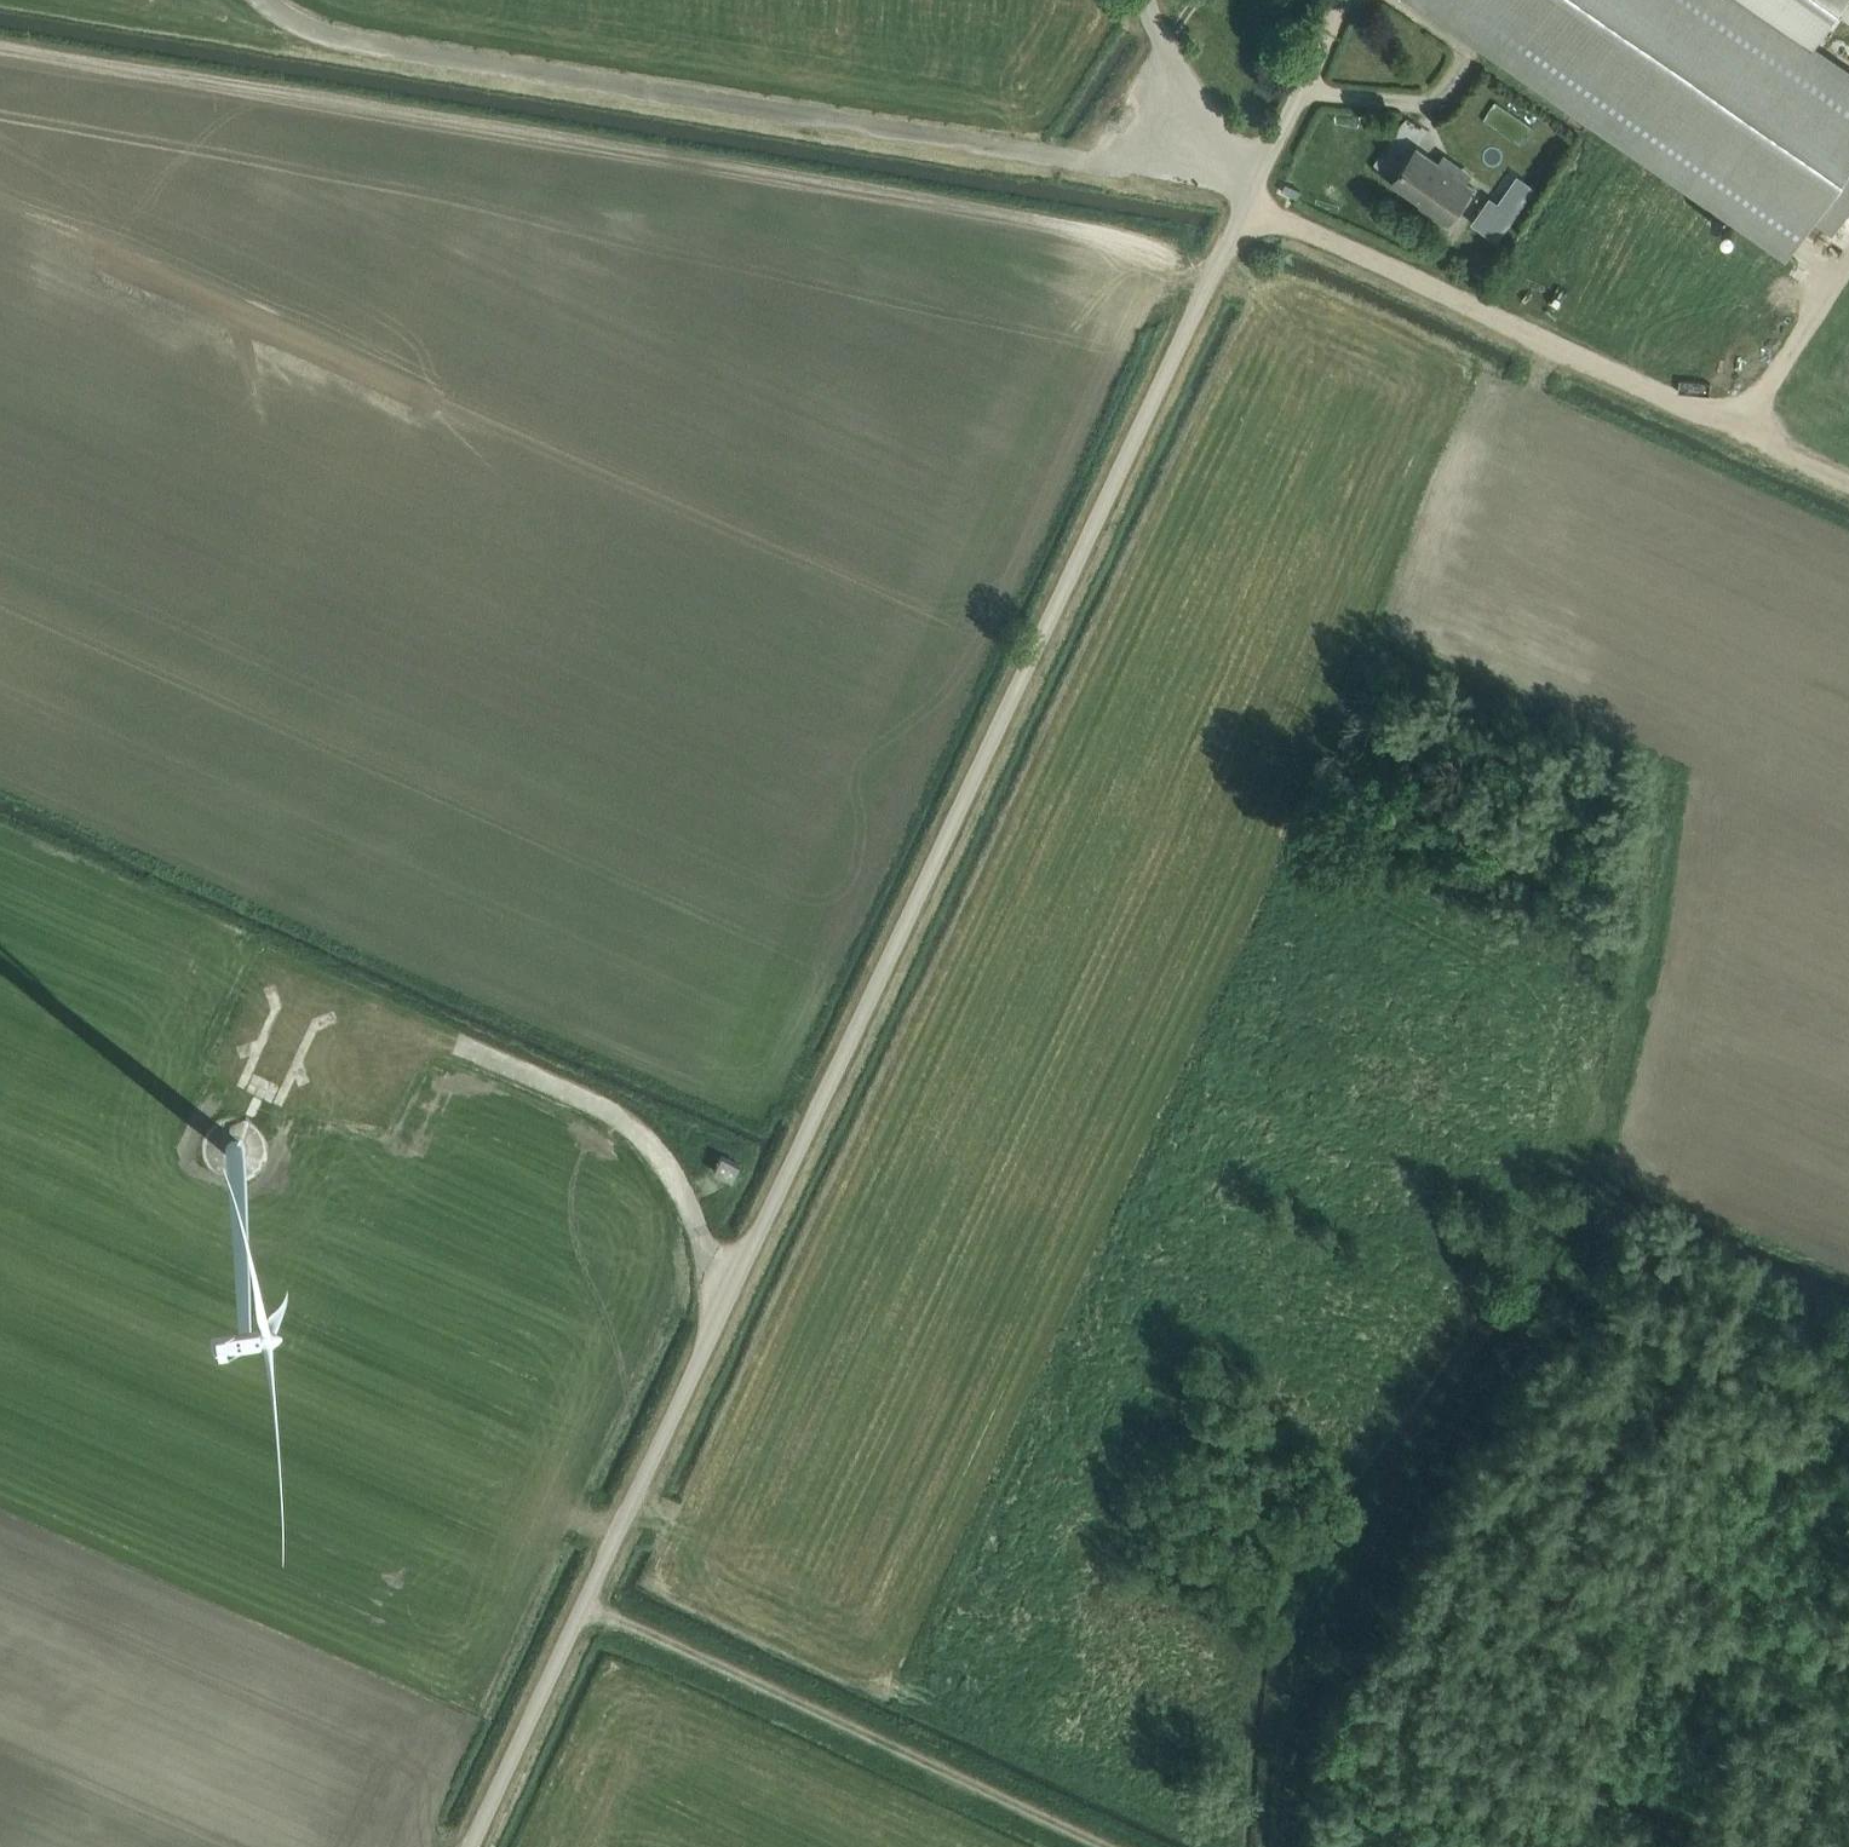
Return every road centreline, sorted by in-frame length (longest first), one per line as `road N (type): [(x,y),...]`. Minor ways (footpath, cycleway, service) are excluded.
road 1 (unclassified): [(584,1583),(1244,206)]
road 2 (unclassified): [(1848,476),(1257,201),(1244,206)]
road 3 (unclassified): [(584,1583),(1146,1846)]
road 4 (unclassified): [(1273,1846),(1274,1720),(1285,1645),(1313,1580),(1405,1447)]
road 5 (unclassified): [(458,1846),(584,1583)]
road 6 (unclassified): [(1244,206),(1234,163),(1152,0)]

